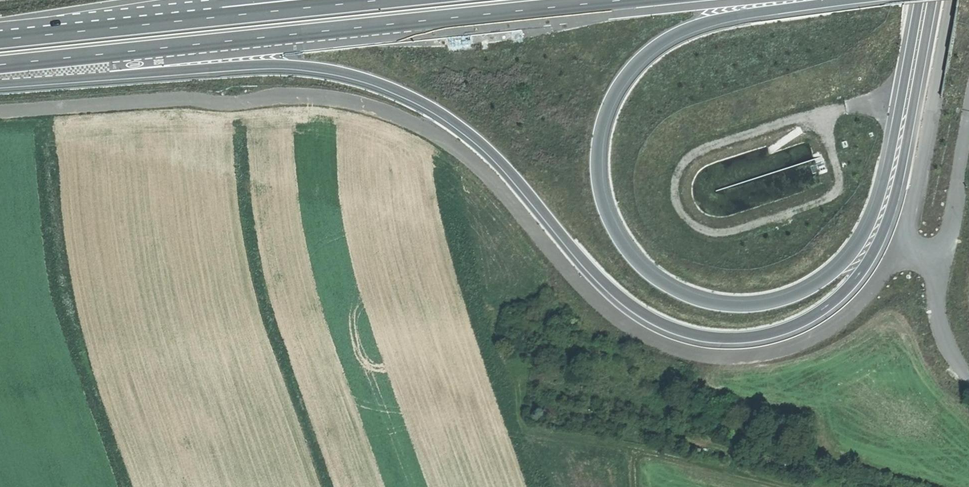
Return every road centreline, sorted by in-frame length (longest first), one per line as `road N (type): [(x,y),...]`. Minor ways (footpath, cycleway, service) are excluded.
road 1 (trunk): [(0,85),(288,66),(372,84),(471,141),(562,248),(633,314),(695,340),(749,341),(820,312),(873,250),(892,208),(930,0)]
road 2 (trunk): [(918,0),(875,207),(837,266),(793,294),(731,305),(698,299),(643,268),(616,236),(597,175),(608,108),(625,76),(687,29),(861,0)]
road 3 (trunk): [(0,66),(630,0)]
road 4 (trunk): [(384,0),(0,40)]
road 5 (trunk): [(202,0),(0,26)]
road 6 (unclassified): [(944,260),(939,321),(968,377)]

